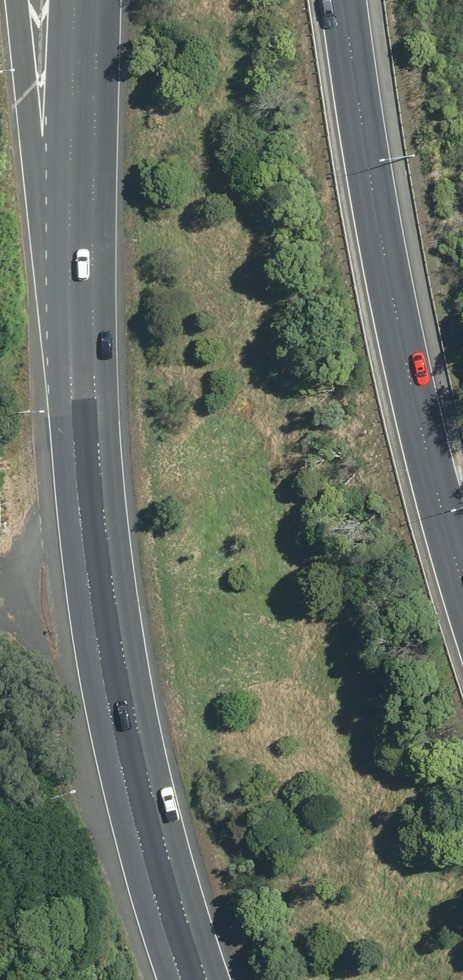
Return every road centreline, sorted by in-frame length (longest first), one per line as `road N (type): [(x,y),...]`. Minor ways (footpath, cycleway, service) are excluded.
road 1 (motorway): [(206,979),(182,915),(129,691),(98,484),(94,354)]
road 2 (motorway): [(350,0),(367,142),(422,436),(462,569)]
road 3 (motorway): [(94,354),(30,137),(14,0)]
road 4 (motorway): [(94,354),(99,0)]

